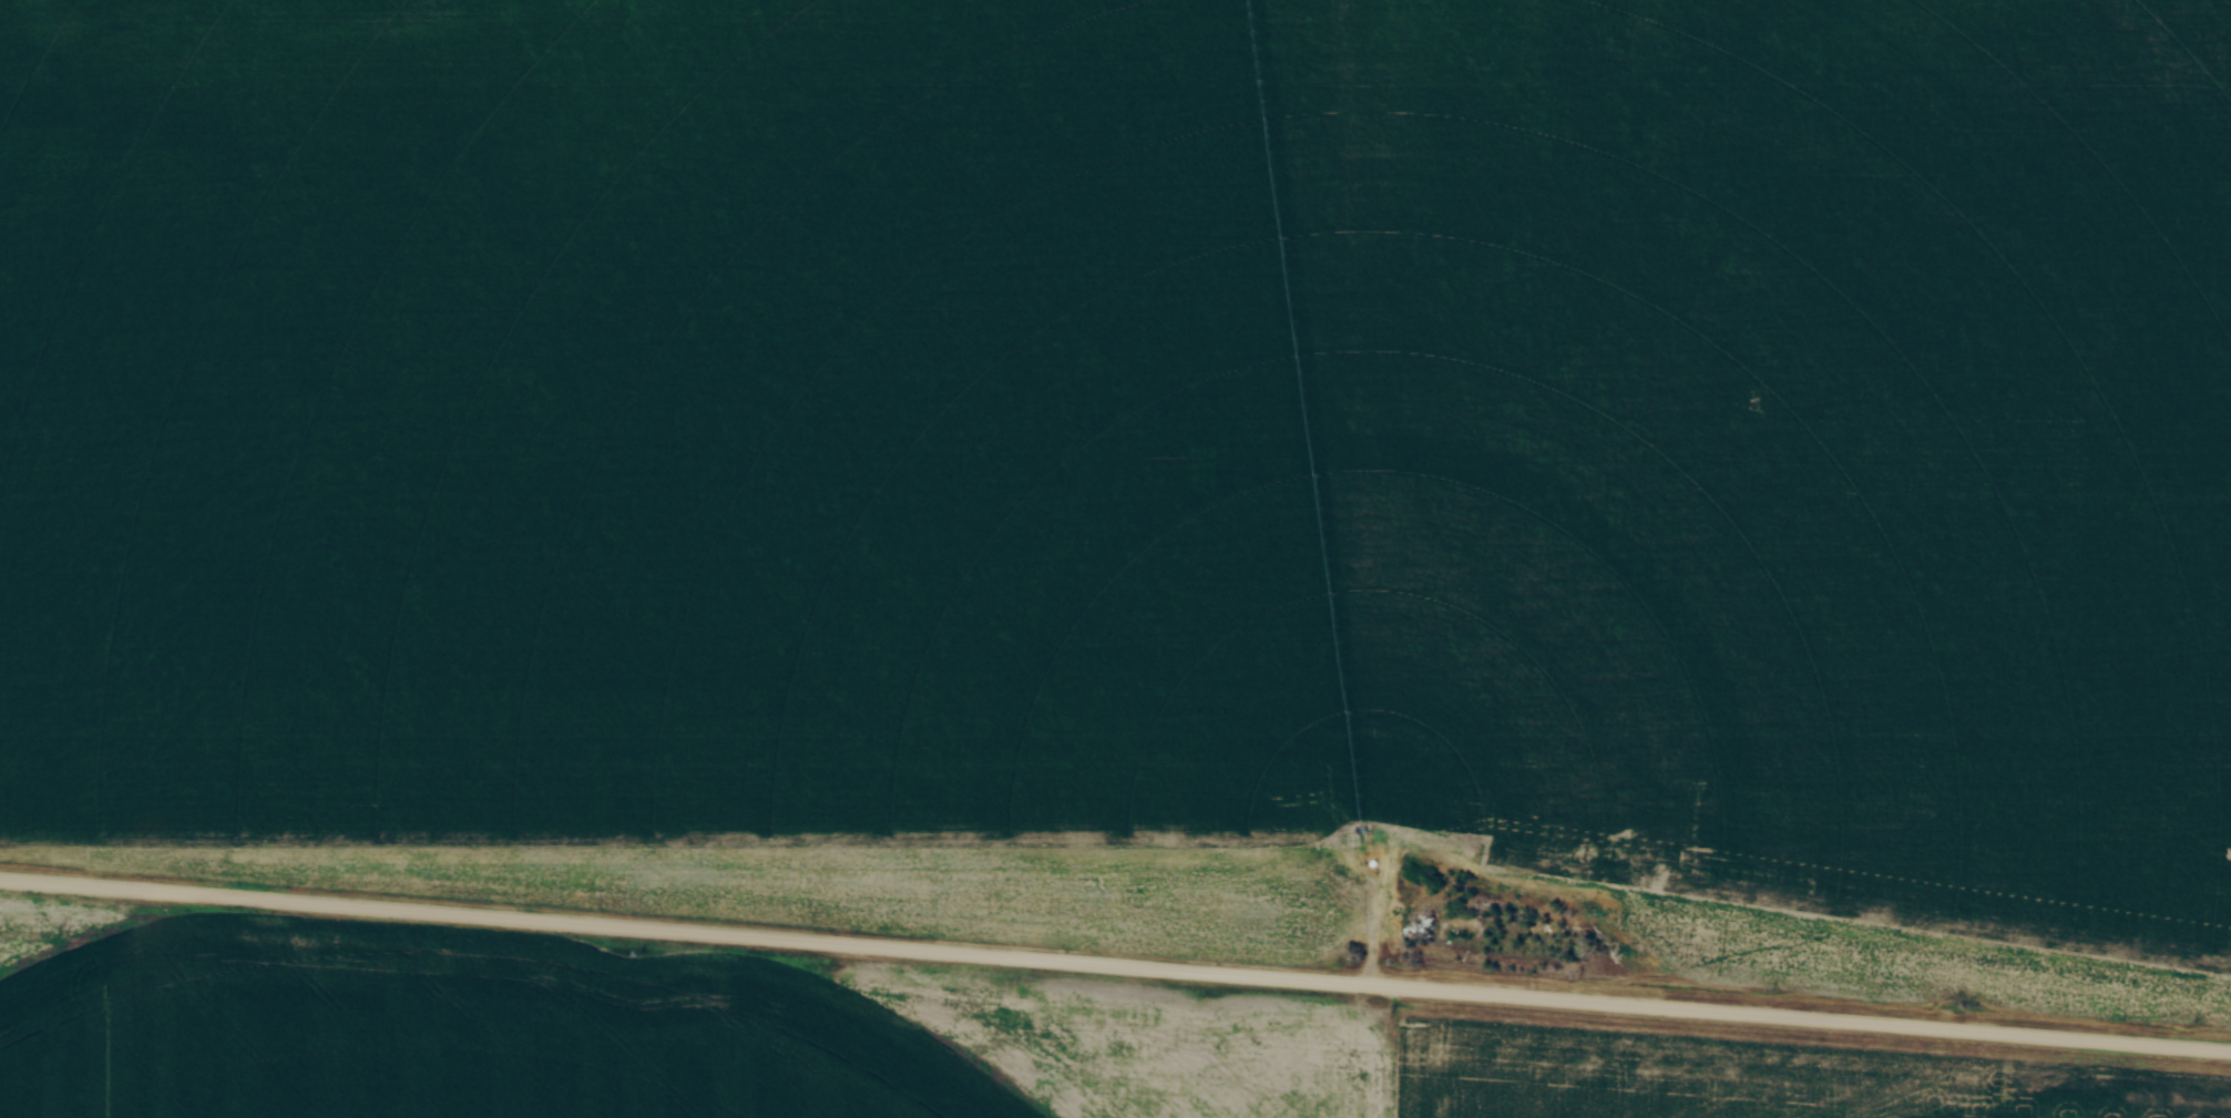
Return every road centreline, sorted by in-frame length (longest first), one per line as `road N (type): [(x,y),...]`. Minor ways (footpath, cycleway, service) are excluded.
road 1 (residential): [(0,883),(2230,1053)]

